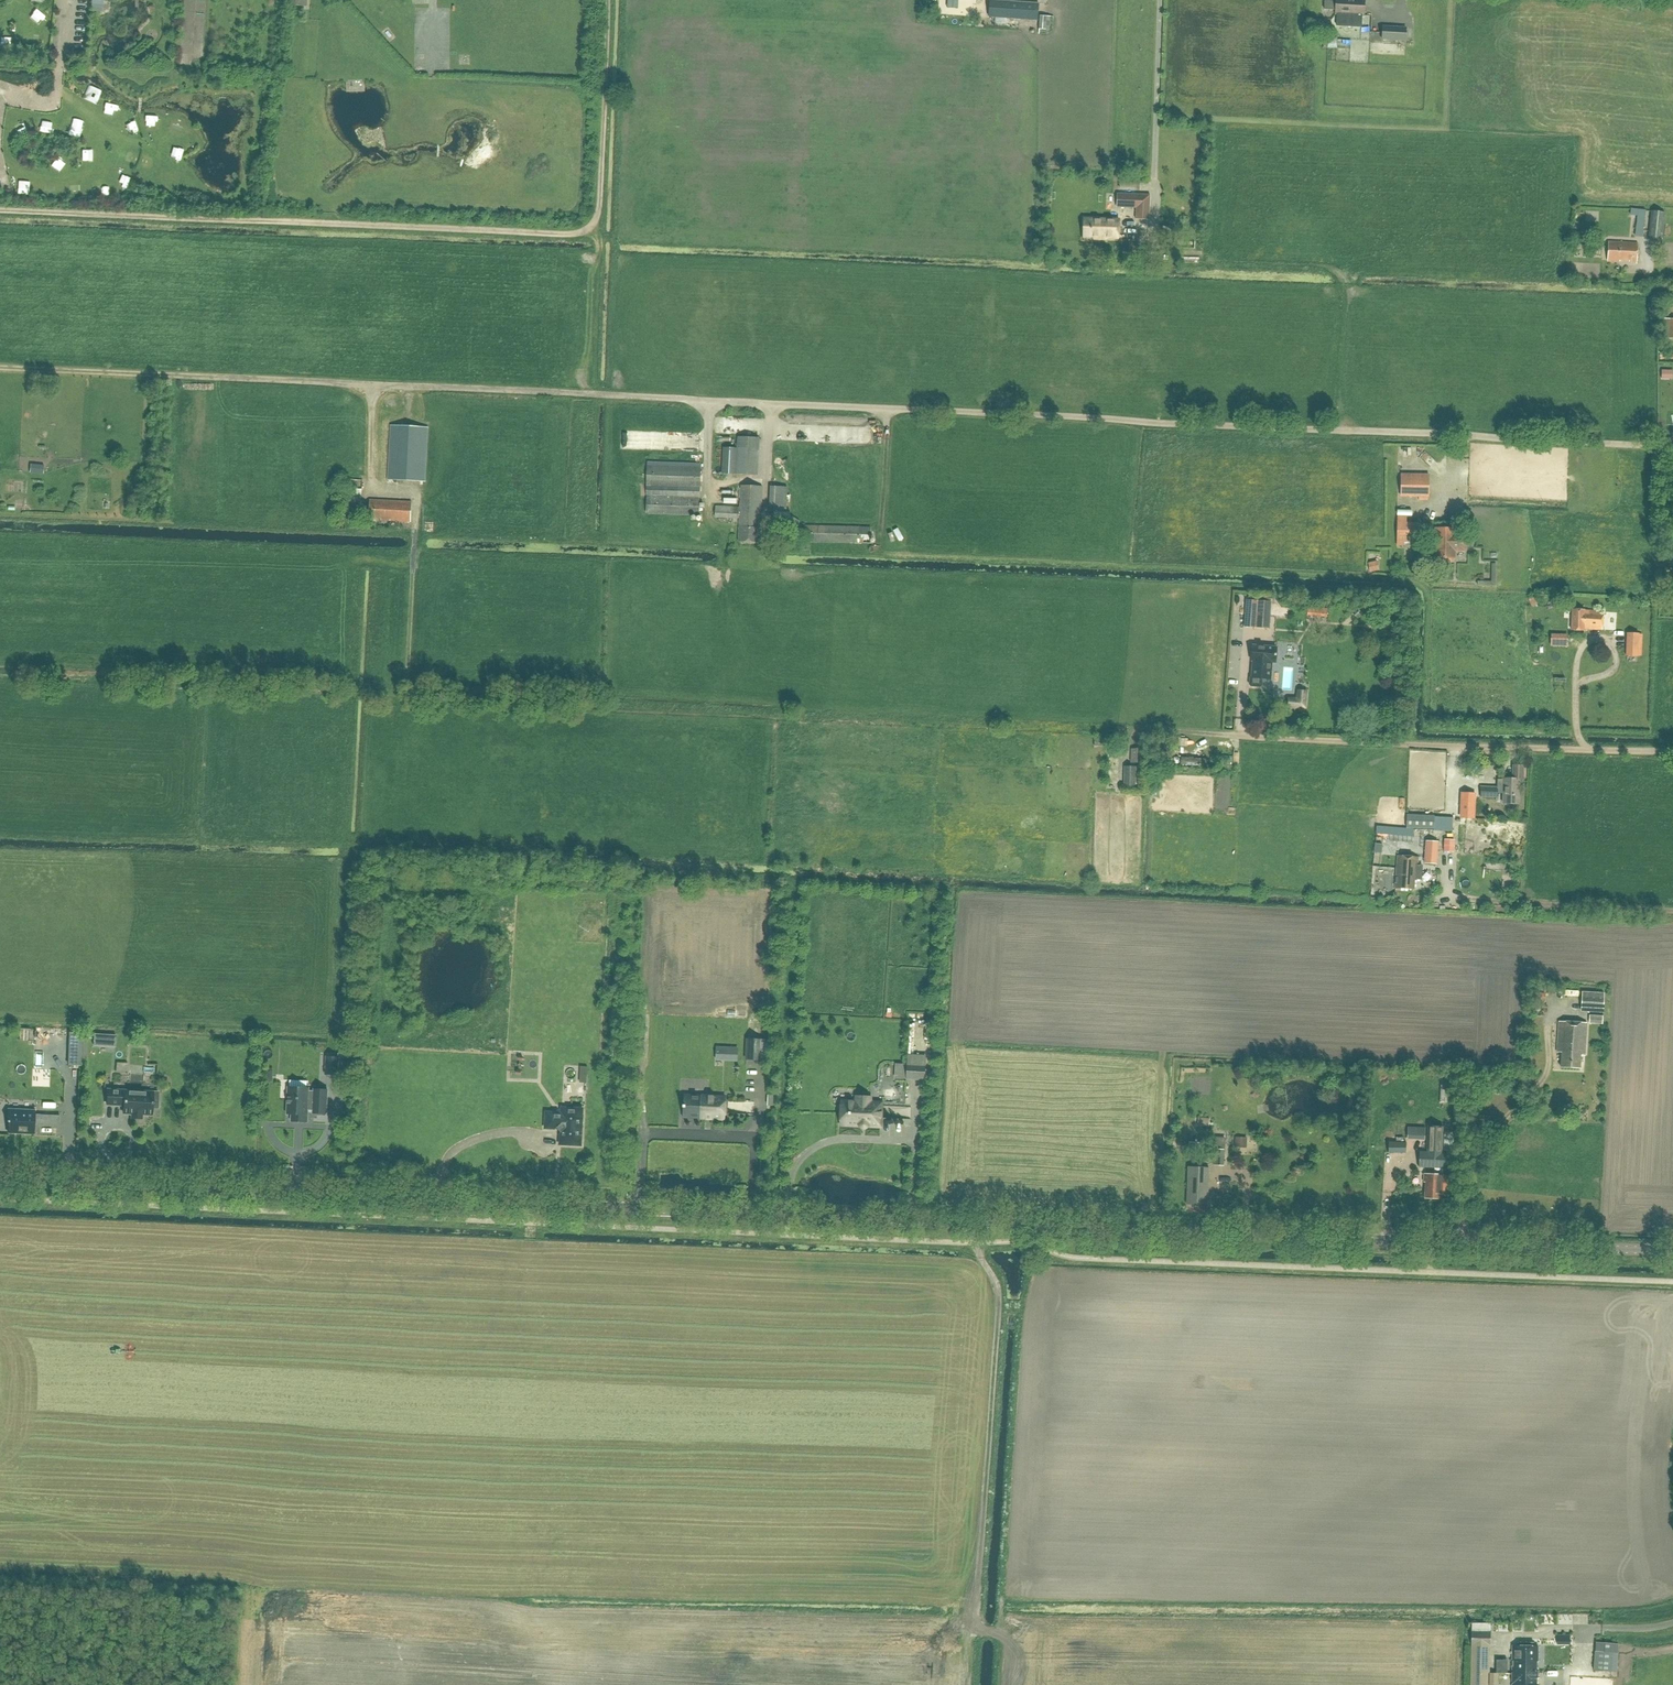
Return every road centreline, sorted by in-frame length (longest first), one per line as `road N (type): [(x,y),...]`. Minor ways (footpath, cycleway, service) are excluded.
road 1 (track): [(0,367),(1672,446)]
road 2 (tertiary): [(1672,1251),(0,1179)]
road 3 (unclassified): [(607,0),(599,204),(581,233),(0,211)]
road 4 (track): [(1672,751),(1236,734)]
road 5 (track): [(971,1223),(998,1290),(975,1618)]
road 6 (track): [(1672,911),(1461,902)]
road 7 (unclassified): [(1160,0),(1155,189)]

